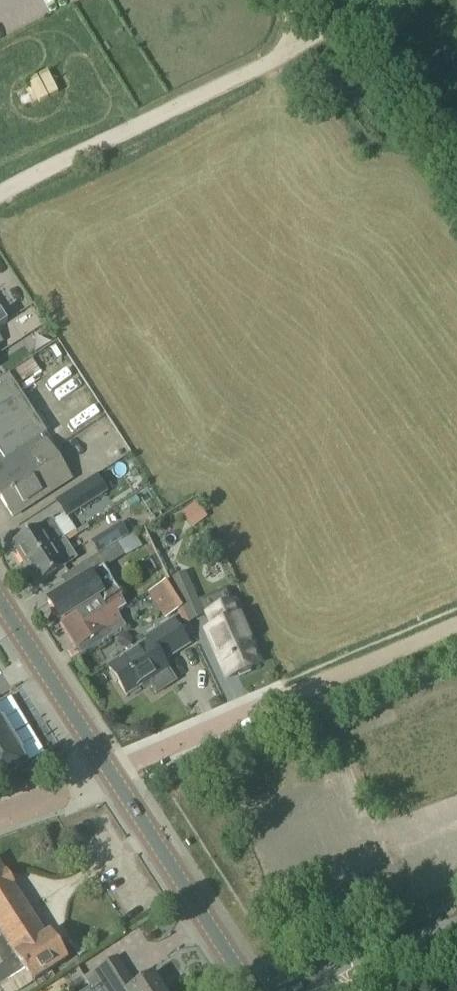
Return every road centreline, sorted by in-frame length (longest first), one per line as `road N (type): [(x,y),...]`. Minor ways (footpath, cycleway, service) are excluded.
road 1 (track): [(108,773),(456,622)]
road 2 (track): [(0,192),(293,48),(284,0)]
road 3 (primary): [(253,990),(108,773)]
road 4 (primary): [(108,773),(0,604)]

